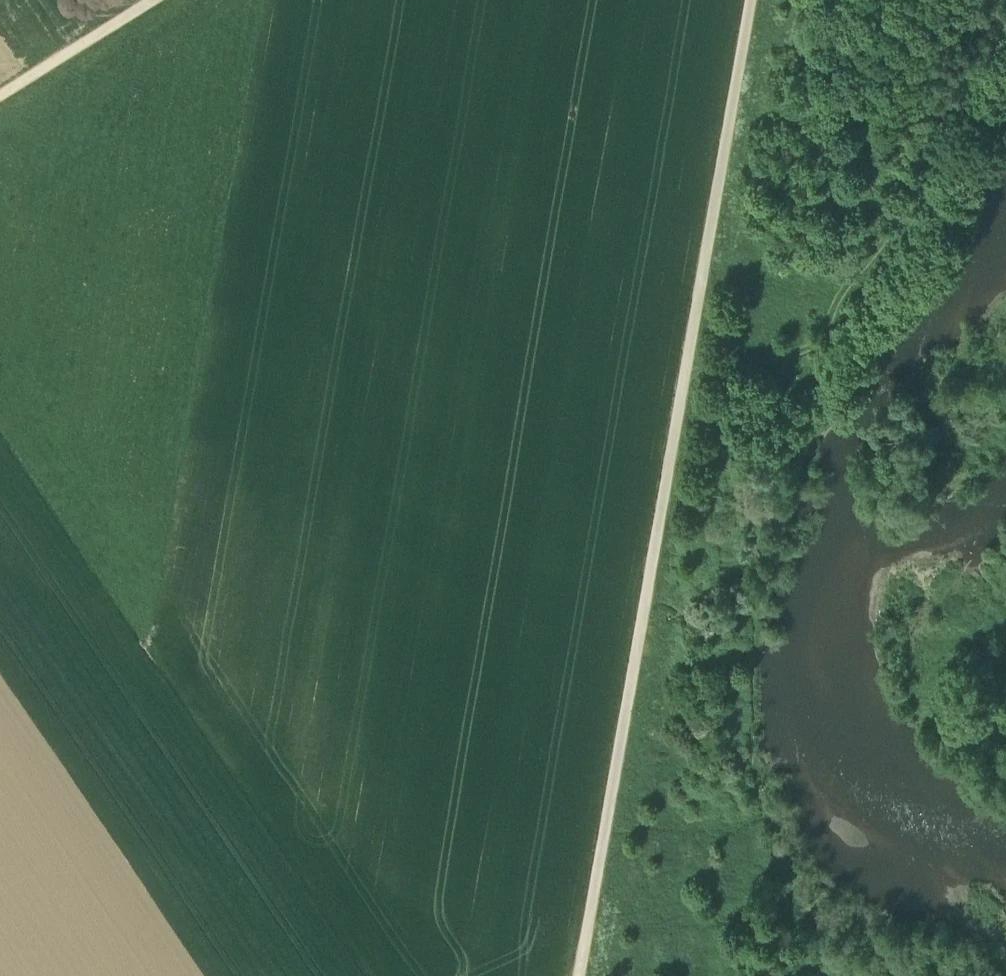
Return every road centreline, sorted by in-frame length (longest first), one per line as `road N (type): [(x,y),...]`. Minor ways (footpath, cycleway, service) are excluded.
road 1 (track): [(755,0),(580,975)]
road 2 (track): [(0,100),(159,0)]

